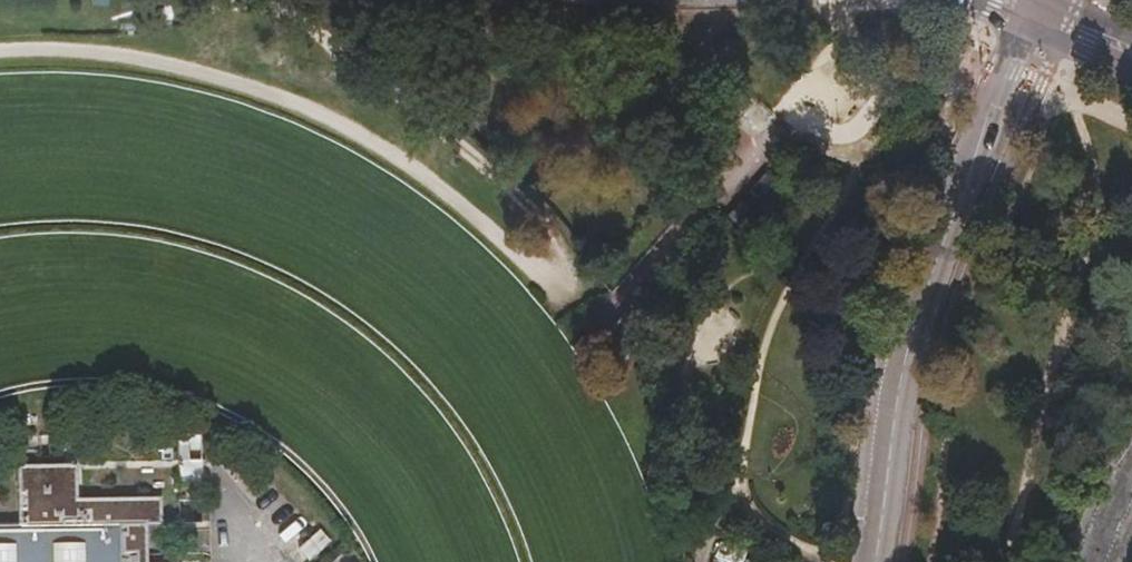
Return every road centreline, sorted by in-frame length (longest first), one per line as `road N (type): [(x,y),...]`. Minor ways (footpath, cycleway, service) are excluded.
road 1 (unclassified): [(874,561),(889,418),(920,293),(1025,23)]

